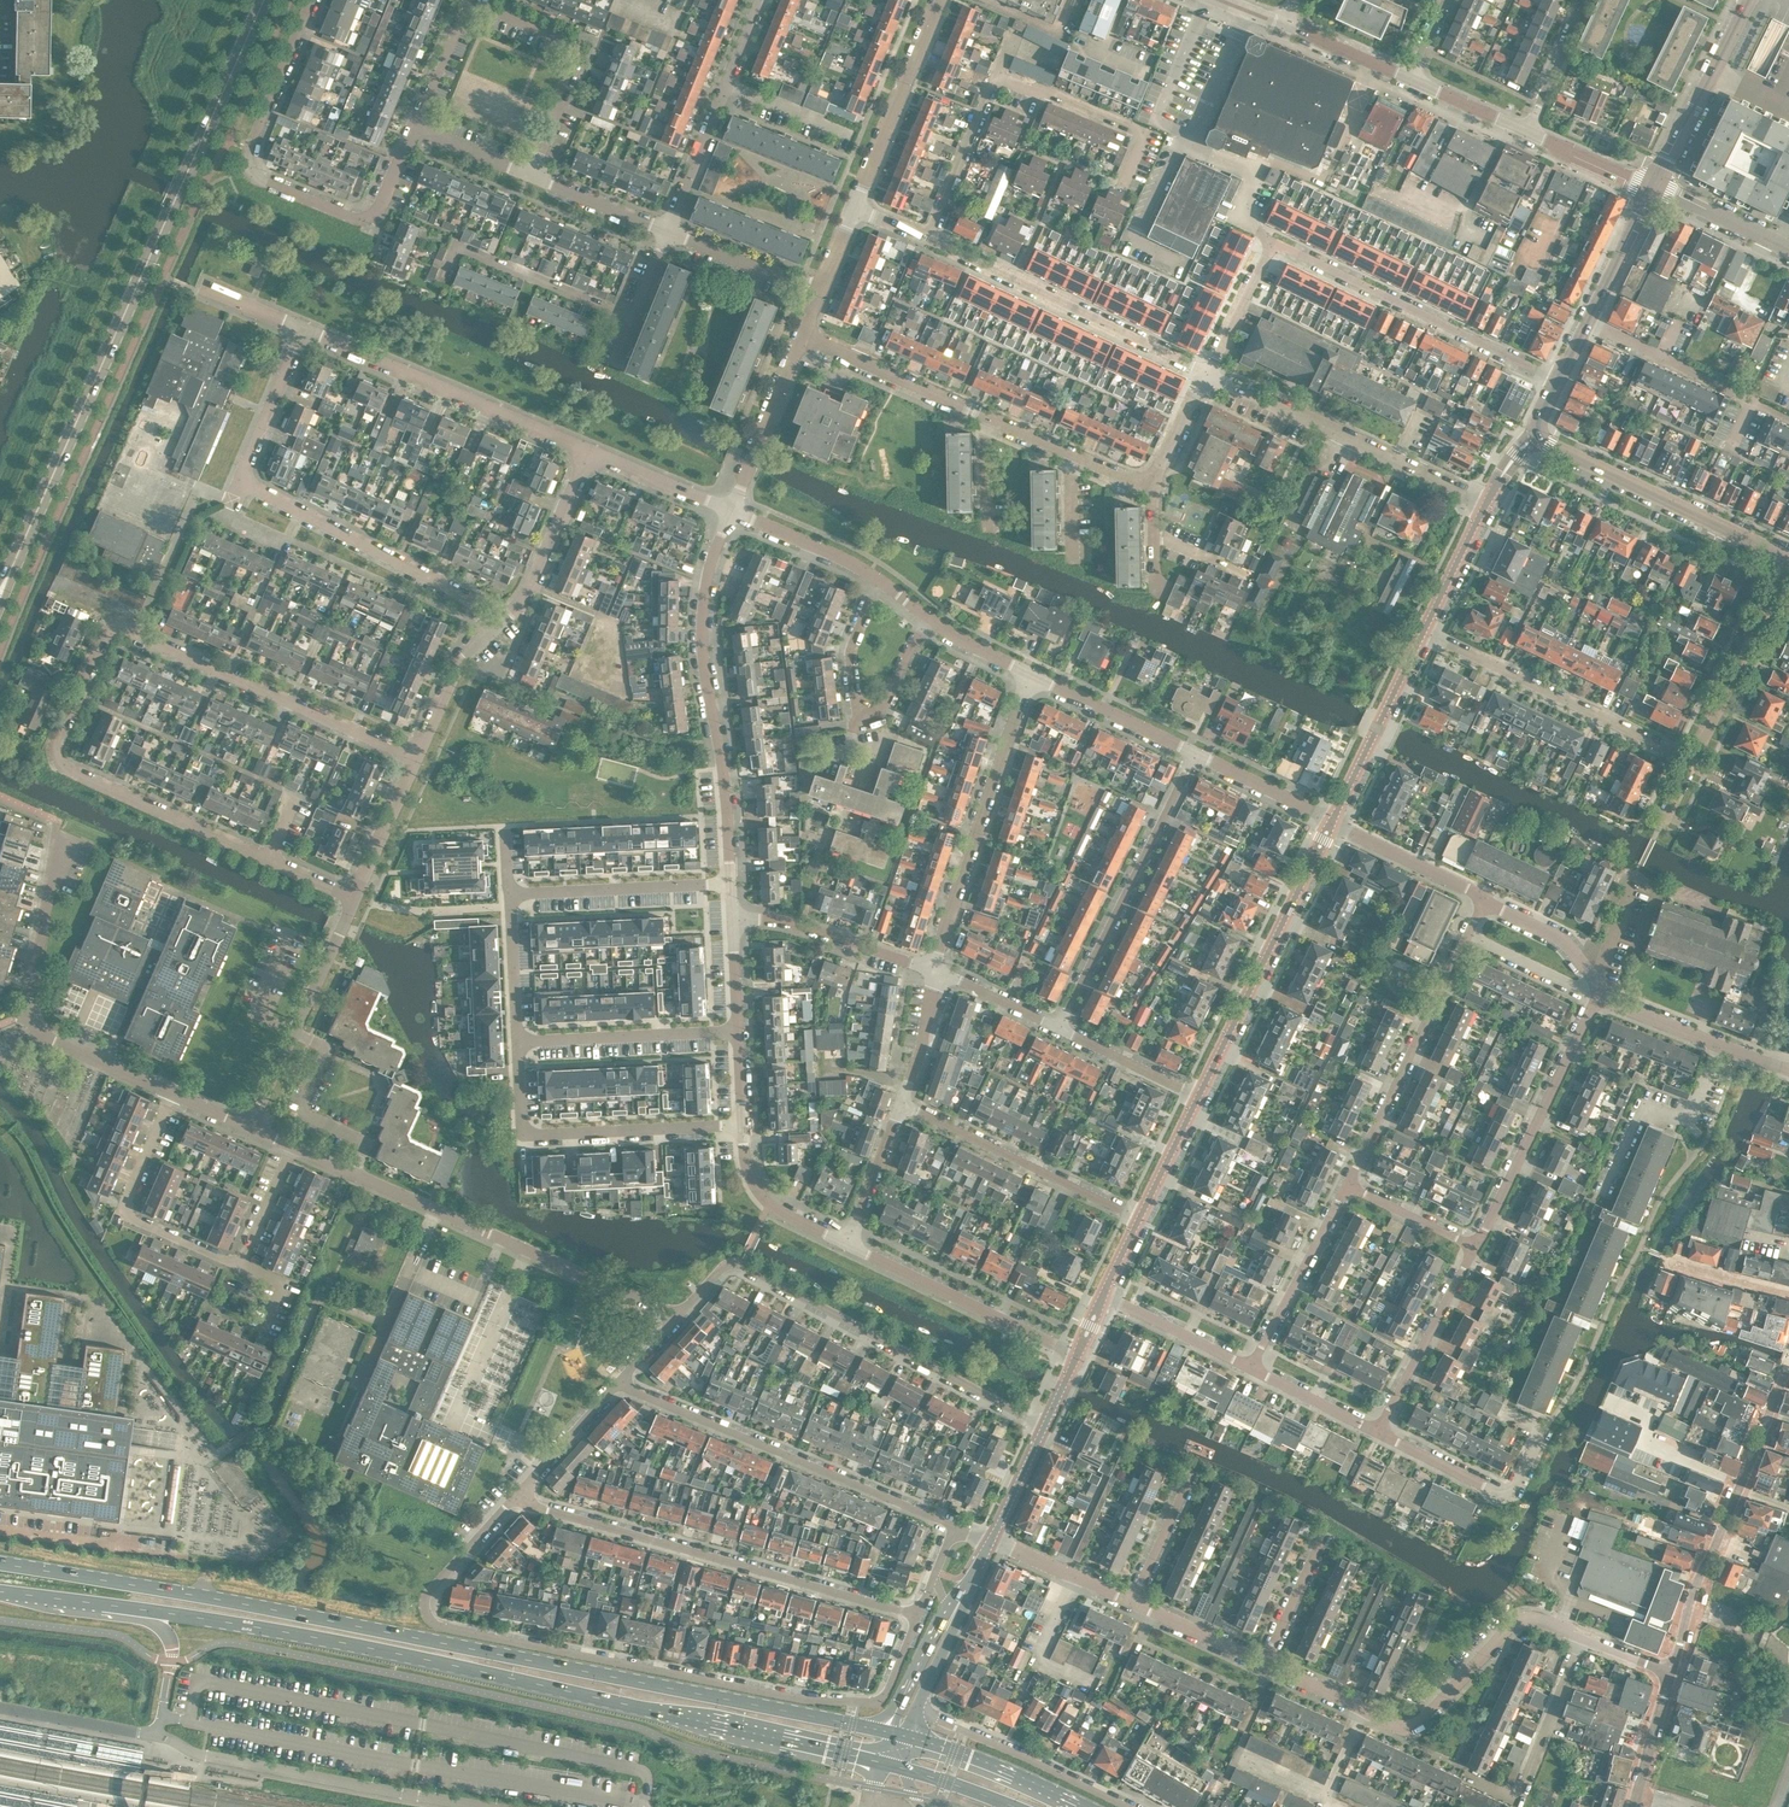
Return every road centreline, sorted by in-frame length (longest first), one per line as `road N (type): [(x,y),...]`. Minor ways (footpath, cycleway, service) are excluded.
road 1 (primary): [(889,1731),(0,1562)]
road 2 (primary): [(3,1591),(326,1638),(882,1762)]
road 3 (residential): [(917,1616),(886,1692),(874,1701),(805,1700),(434,1622),(427,1594),(514,1499)]
road 4 (tertiary): [(9,571),(264,0)]
road 5 (residential): [(354,899),(61,767),(58,748),(107,632)]
road 6 (residential): [(1555,379),(1272,241),(1208,371)]
road 7 (residential): [(679,1318),(291,1147)]
road 8 (residential): [(679,1318),(722,1269),(738,1268),(1040,1429)]
road 9 (residential): [(917,1616),(514,1499)]
road 10 (residential): [(414,126),(370,220),(254,177),(250,146),(311,0)]
road 11 (residential): [(532,174),(579,61),(572,42),(468,7),(414,126)]
road 12 (residential): [(1264,1664),(1410,1727),(1516,1622),(1535,1620),(1582,1639)]
road 13 (residential): [(731,882),(702,636),(728,509)]
road 14 (residential): [(955,1526),(617,1383)]
road 15 (residential): [(173,1094),(34,1027),(29,1015),(57,822)]
road 16 (residential): [(417,761),(125,629),(107,632)]
road 17 (residential): [(481,1806),(202,1755),(158,1735)]
road 18 (residential): [(1671,1671),(1697,1581),(1788,1368)]
road 19 (residential): [(928,237),(1208,371)]
road 20 (residential): [(1488,505),(1208,371)]
road 21 (residential): [(933,969),(1028,675)]
road 22 (residential): [(587,450),(304,329)]
road 23 (tertiary): [(1200,1095),(1332,821)]
road 24 (residential): [(1196,756),(1062,1029)]
road 25 (residential): [(494,626),(461,596),(240,480)]
road 26 (residential): [(1687,762),(1425,635)]
road 27 (residential): [(1788,558),(1532,435)]
road 28 (residential): [(1475,1242),(1597,997)]
road 29 (unclassified): [(3,1591),(36,1605),(164,1630),(170,1659),(158,1735)]
road 30 (residential): [(1346,1177),(1465,936)]
road 31 (residential): [(1144,1213),(901,1102)]
road 32 (residential): [(875,580),(849,644),(856,704),(871,712),(885,707),(925,619)]
road 33 (residential): [(249,1128),(354,899)]
road 34 (residential): [(1075,1354),(850,1243)]
road 35 (residential): [(239,1265),(126,1210),(173,1094)]
road 36 (residential): [(1126,1806),(917,1710)]
road 37 (residential): [(750,1125),(523,1136)]
road 38 (residential): [(1687,762),(1788,559)]
road 39 (residential): [(1584,322),(1788,417)]
road 40 (residential): [(1468,1771),(1521,1794),(1582,1639)]
road 41 (residential): [(741,1030),(517,1042)]
road 42 (residential): [(1600,1194),(1643,1105),(1693,1115),(1721,1046)]
road 43 (residential): [(731,882),(510,894)]
road 44 (unclassified): [(857,206),(937,0)]
road 45 (residential): [(1377,1432),(1475,1242)]
road 46 (residential): [(1251,1368),(1346,1177)]
road 47 (residential): [(1123,183),(1144,133),(996,77)]
road 48 (residential): [(632,318),(459,246),(449,269)]
road 49 (tertiary): [(1332,821),(1425,635)]
road 50 (residential): [(933,969),(801,927),(735,923)]
road 51 (residential): [(494,626),(525,593),(587,450)]
road 52 (residential): [(985,415),(802,335)]
road 53 (unclassified): [(728,509),(802,335)]
road 54 (primary): [(1084,1806),(908,1737)]
road 55 (residential): [(1196,756),(1028,675)]
road 56 (residential): [(928,237),(996,77)]
road 57 (residential): [(850,1243),(774,1204),(758,1185),(750,1125)]
road 58 (residential): [(1483,899),(1332,821)]
road 59 (residential): [(240,480),(304,329)]
road 60 (residential): [(875,580),(728,509)]
road 61 (residential): [(819,291),(668,230)]
road 62 (residential): [(1106,1295),(1251,1368)]
road 63 (residential): [(158,1735),(0,1707)]
road 64 (residential): [(417,761),(468,649),(494,626)]
road 65 (residential): [(1597,997),(1566,943),(1483,899)]
road 66 (residential): [(668,230),(726,86)]
road 67 (residential): [(514,1499),(617,1383)]
road 68 (residential): [(1132,1604),(990,1542)]
road 69 (residential): [(1200,1095),(1062,1029)]
road 70 (residential): [(728,509),(587,450)]
road 71 (tertiary): [(1584,322),(1652,186)]
road 72 (residential): [(354,899),(417,761)]
road 73 (residential): [(1332,821),(1196,756)]
road 74 (residential): [(850,1243),(901,1102)]
road 75 (residential): [(1788,249),(1652,186)]
road 76 (residential): [(510,894),(517,1042)]
road 77 (residential): [(668,230),(532,174)]
road 78 (tertiary): [(917,1710),(973,1574)]
road 79 (residential): [(1264,1664),(1325,1531)]
road 80 (residential): [(1132,1604),(1191,1471)]
road 81 (residential): [(1597,997),(1465,936)]
road 82 (residential): [(1264,1664),(1132,1604)]
road 83 (tertiary): [(1425,635),(1488,505)]
road 84 (residential): [(1475,1242),(1346,1177)]
road 85 (residential): [(1584,0),(1525,131)]
road 86 (residential): [(1062,1029),(933,969)]
road 87 (residential): [(1251,1368),(1377,1432)]
road 88 (residential): [(1632,1806),(1671,1671)]
road 89 (tertiary): [(1413,79),(1285,25)]
road 90 (tertiary): [(1652,186),(1525,131)]
road 91 (residential): [(854,138),(726,86)]
road 92 (tertiary): [(947,1606),(889,1731)]
road 93 (residential): [(901,1102),(933,969)]
road 94 (residential): [(1597,997),(1639,868)]
road 95 (residential): [(1721,1046),(1597,997)]
road 96 (tertiary): [(1144,1213),(1200,1095)]
road 97 (residential): [(239,1265),(291,1147)]
road 98 (residential): [(532,174),(414,126)]
road 99 (residential): [(1788,1293),(1666,1258)]
road 100 (tertiary): [(990,1542),(1040,1429)]
road 101 (tertiary): [(1525,131),(1413,79)]
road 102 (residential): [(1377,1432),(1484,1487)]

